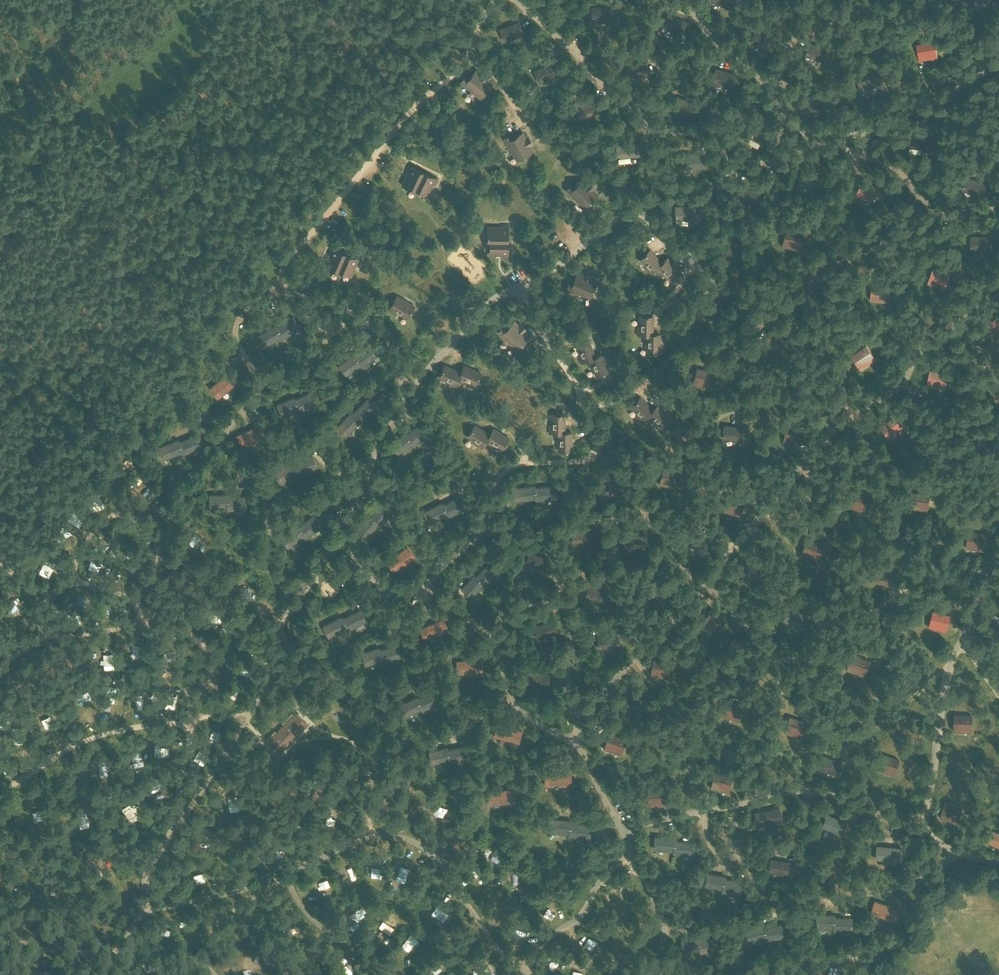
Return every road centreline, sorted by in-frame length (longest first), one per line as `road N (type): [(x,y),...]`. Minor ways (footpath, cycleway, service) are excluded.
road 1 (track): [(466,47),(487,63),(538,143)]

